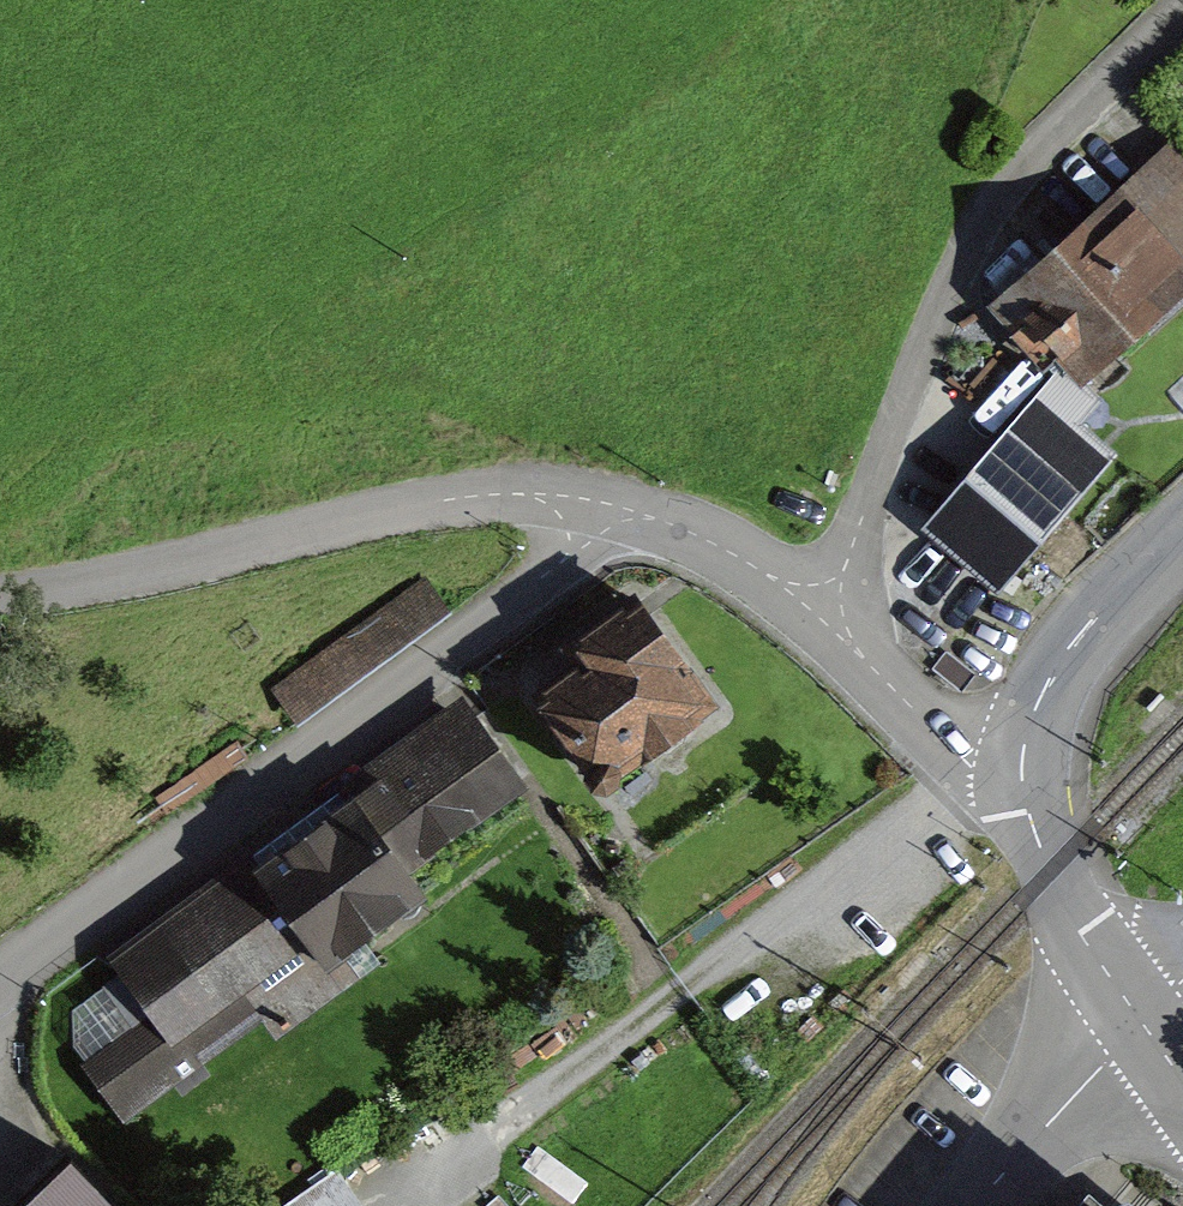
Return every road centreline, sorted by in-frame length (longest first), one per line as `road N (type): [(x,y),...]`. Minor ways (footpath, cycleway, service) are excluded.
road 1 (residential): [(588,516),(561,562),(0,970)]
road 2 (track): [(401,1185),(685,989),(971,766)]
road 3 (residential): [(827,603),(967,250),(1016,177),(1182,7)]
road 4 (unclassified): [(445,499),(115,576),(0,592)]
road 5 (tertiary): [(1182,529),(1093,618),(1052,679),(1020,771)]
road 6 (tertiary): [(1020,771),(1051,873),(1142,1023)]
road 7 (unclassified): [(827,603),(860,655),(971,766),(1020,771)]
road 8 (unclassified): [(588,516),(655,519),(827,603)]
road 9 (unclassified): [(977,1205),(1142,1023)]
road 10 (unclassified): [(445,499),(526,493),(588,516)]

